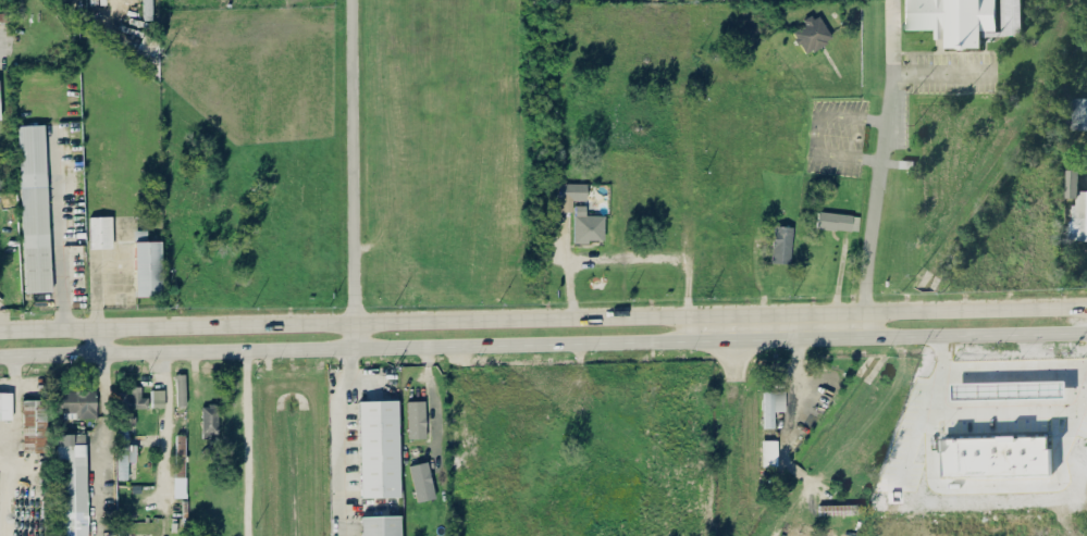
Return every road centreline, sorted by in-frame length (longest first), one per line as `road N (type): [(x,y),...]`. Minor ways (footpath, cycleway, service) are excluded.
road 1 (secondary): [(0,357),(1086,331)]
road 2 (secondary): [(1086,308),(0,331)]
road 3 (residential): [(351,348),(355,0)]

